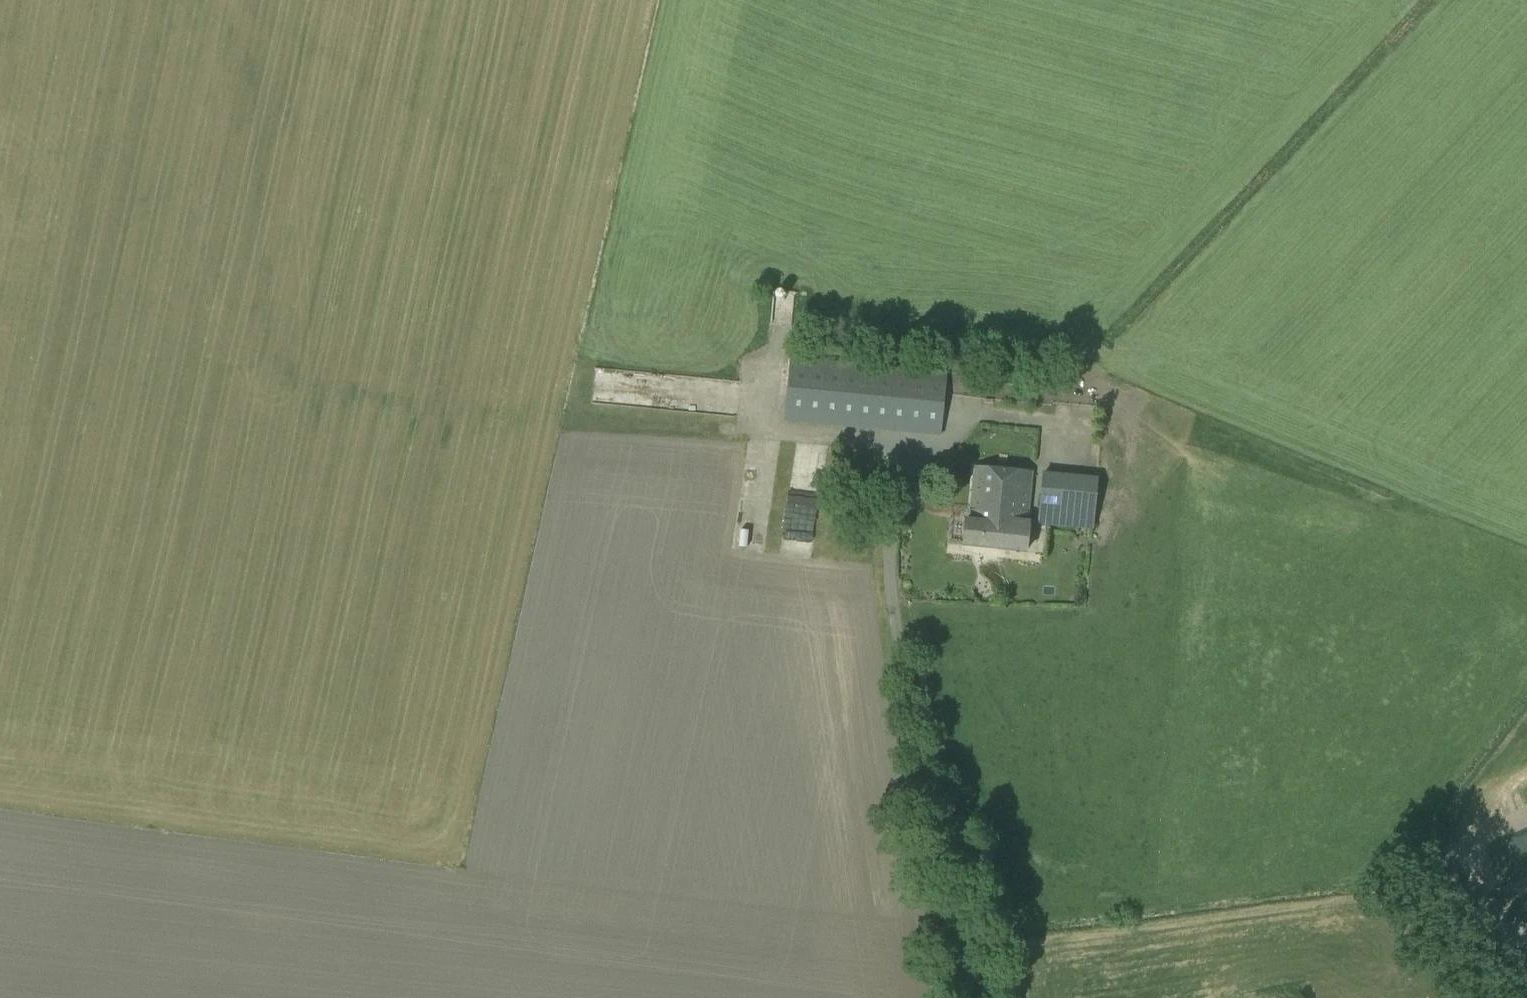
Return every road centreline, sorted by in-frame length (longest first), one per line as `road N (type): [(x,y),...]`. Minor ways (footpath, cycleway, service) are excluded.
road 1 (unclassified): [(960,997),(890,597),(891,532),(901,493)]

